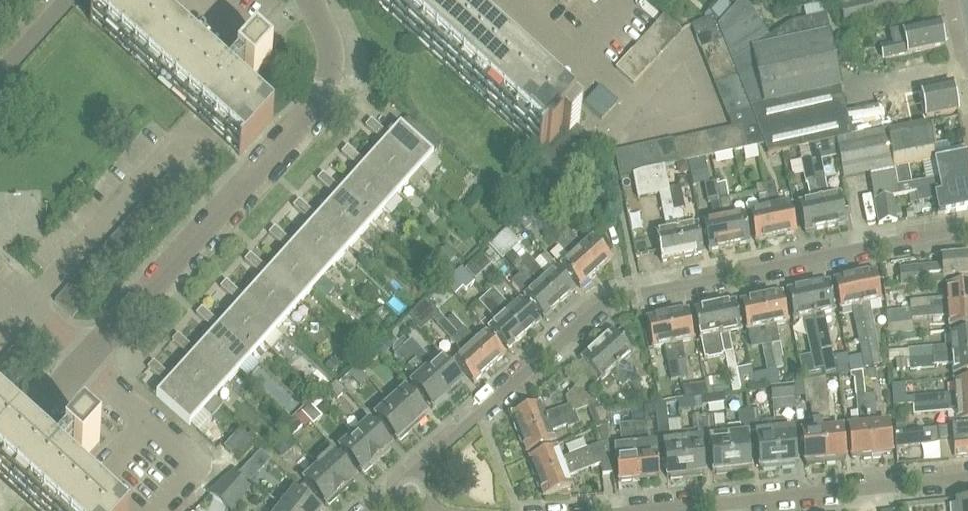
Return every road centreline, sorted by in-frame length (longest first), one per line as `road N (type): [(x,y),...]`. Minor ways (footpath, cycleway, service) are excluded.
road 1 (residential): [(967,229),(611,301),(396,488)]
road 2 (residential): [(26,414),(322,98),(330,53),(313,0)]
road 3 (residential): [(639,510),(967,476)]

